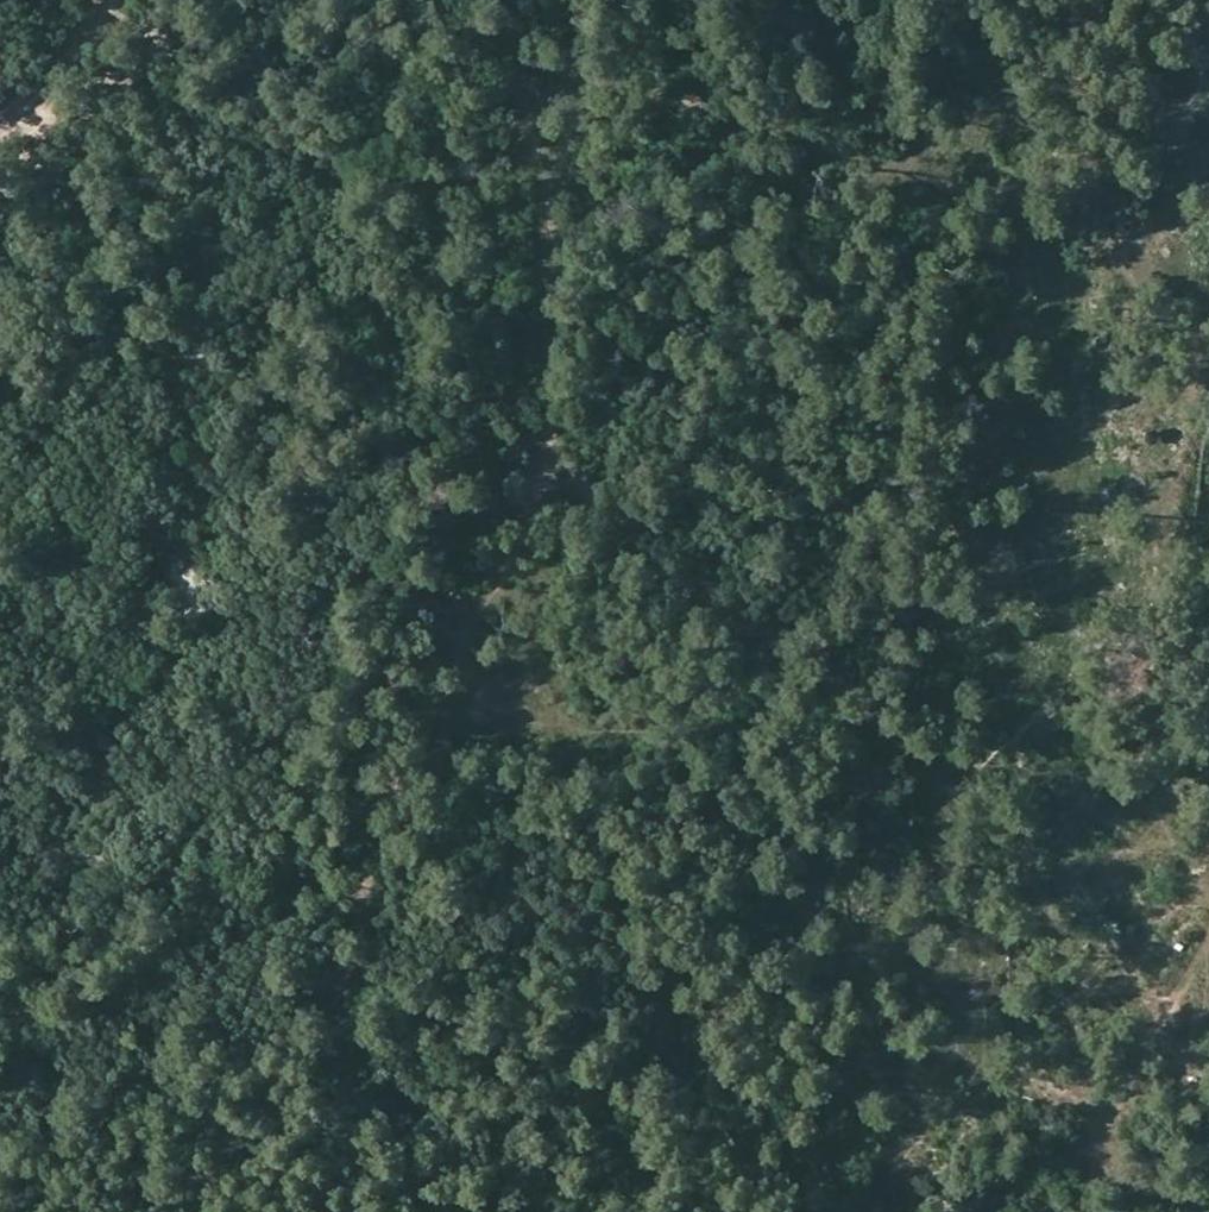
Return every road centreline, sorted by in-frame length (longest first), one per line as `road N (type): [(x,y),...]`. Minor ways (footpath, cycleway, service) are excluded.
road 1 (track): [(0,121),(51,86),(102,0)]

